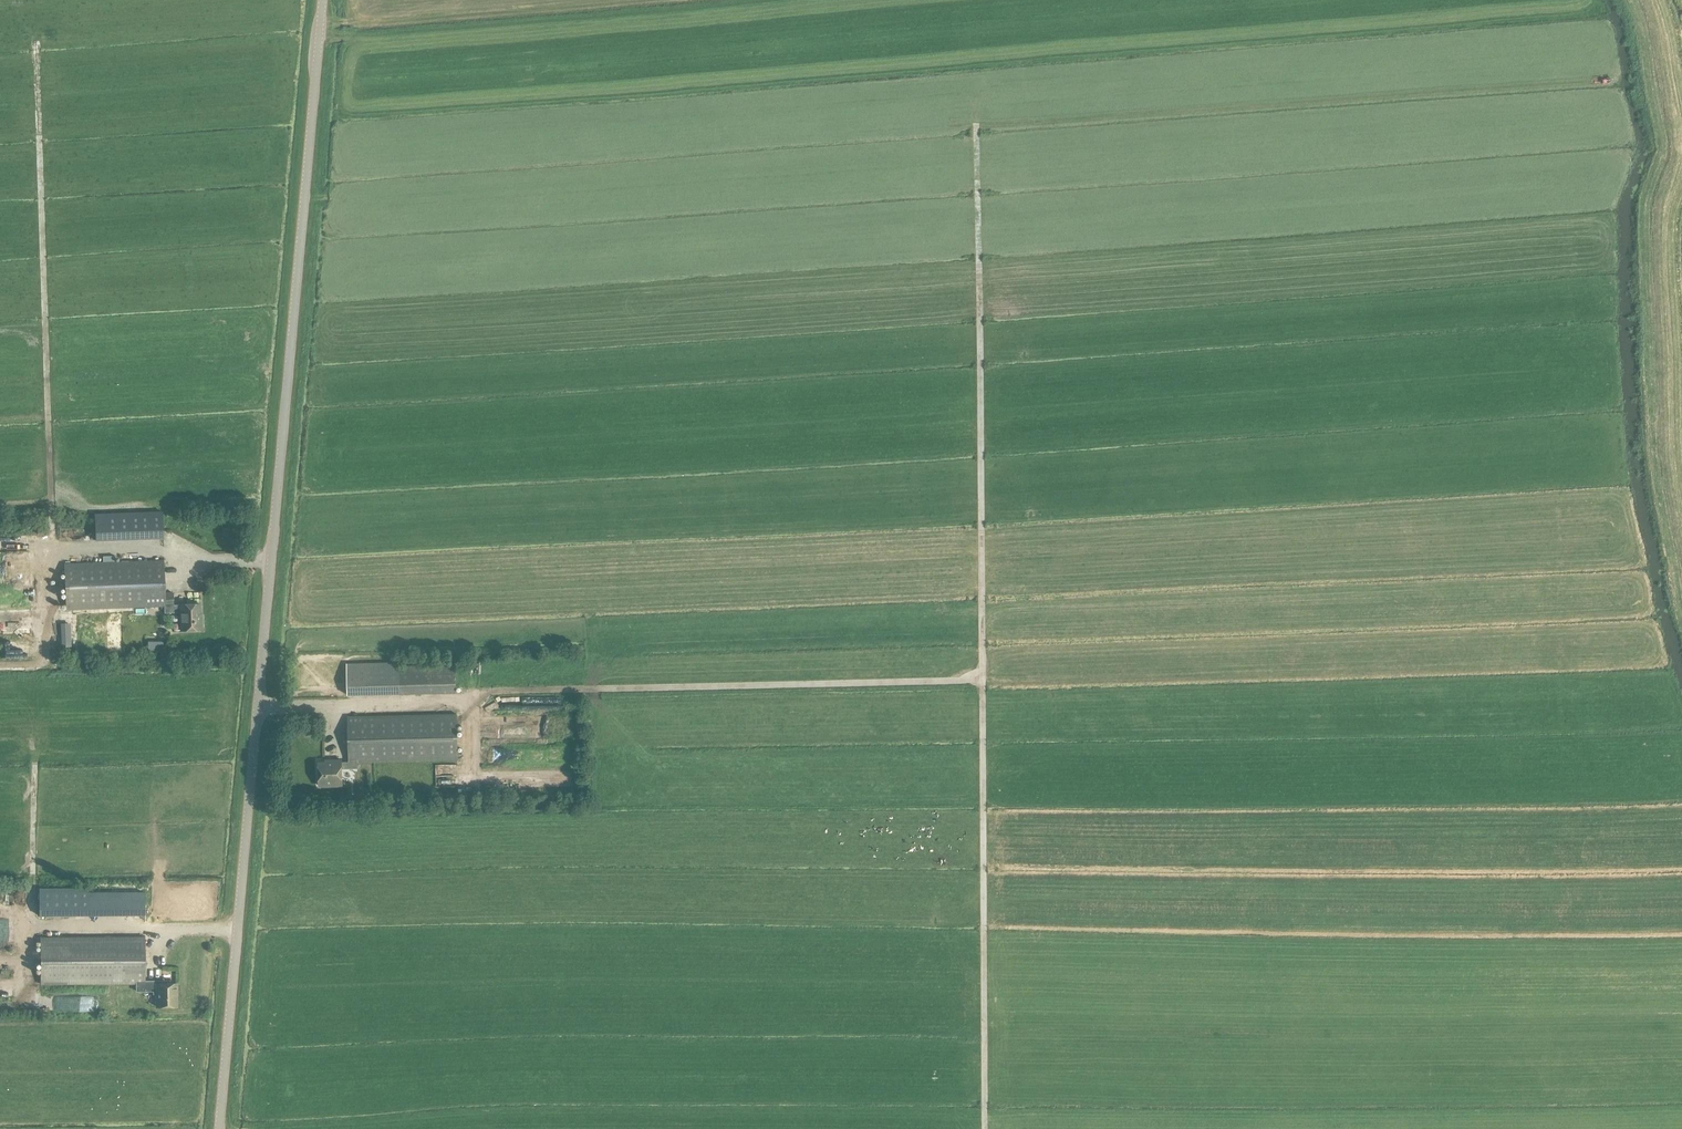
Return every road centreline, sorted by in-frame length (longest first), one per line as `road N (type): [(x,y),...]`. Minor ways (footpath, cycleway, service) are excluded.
road 1 (unclassified): [(221,1128),(325,0)]
road 2 (track): [(55,550),(36,45)]
road 3 (track): [(0,1004),(21,1002),(24,929),(240,927)]

